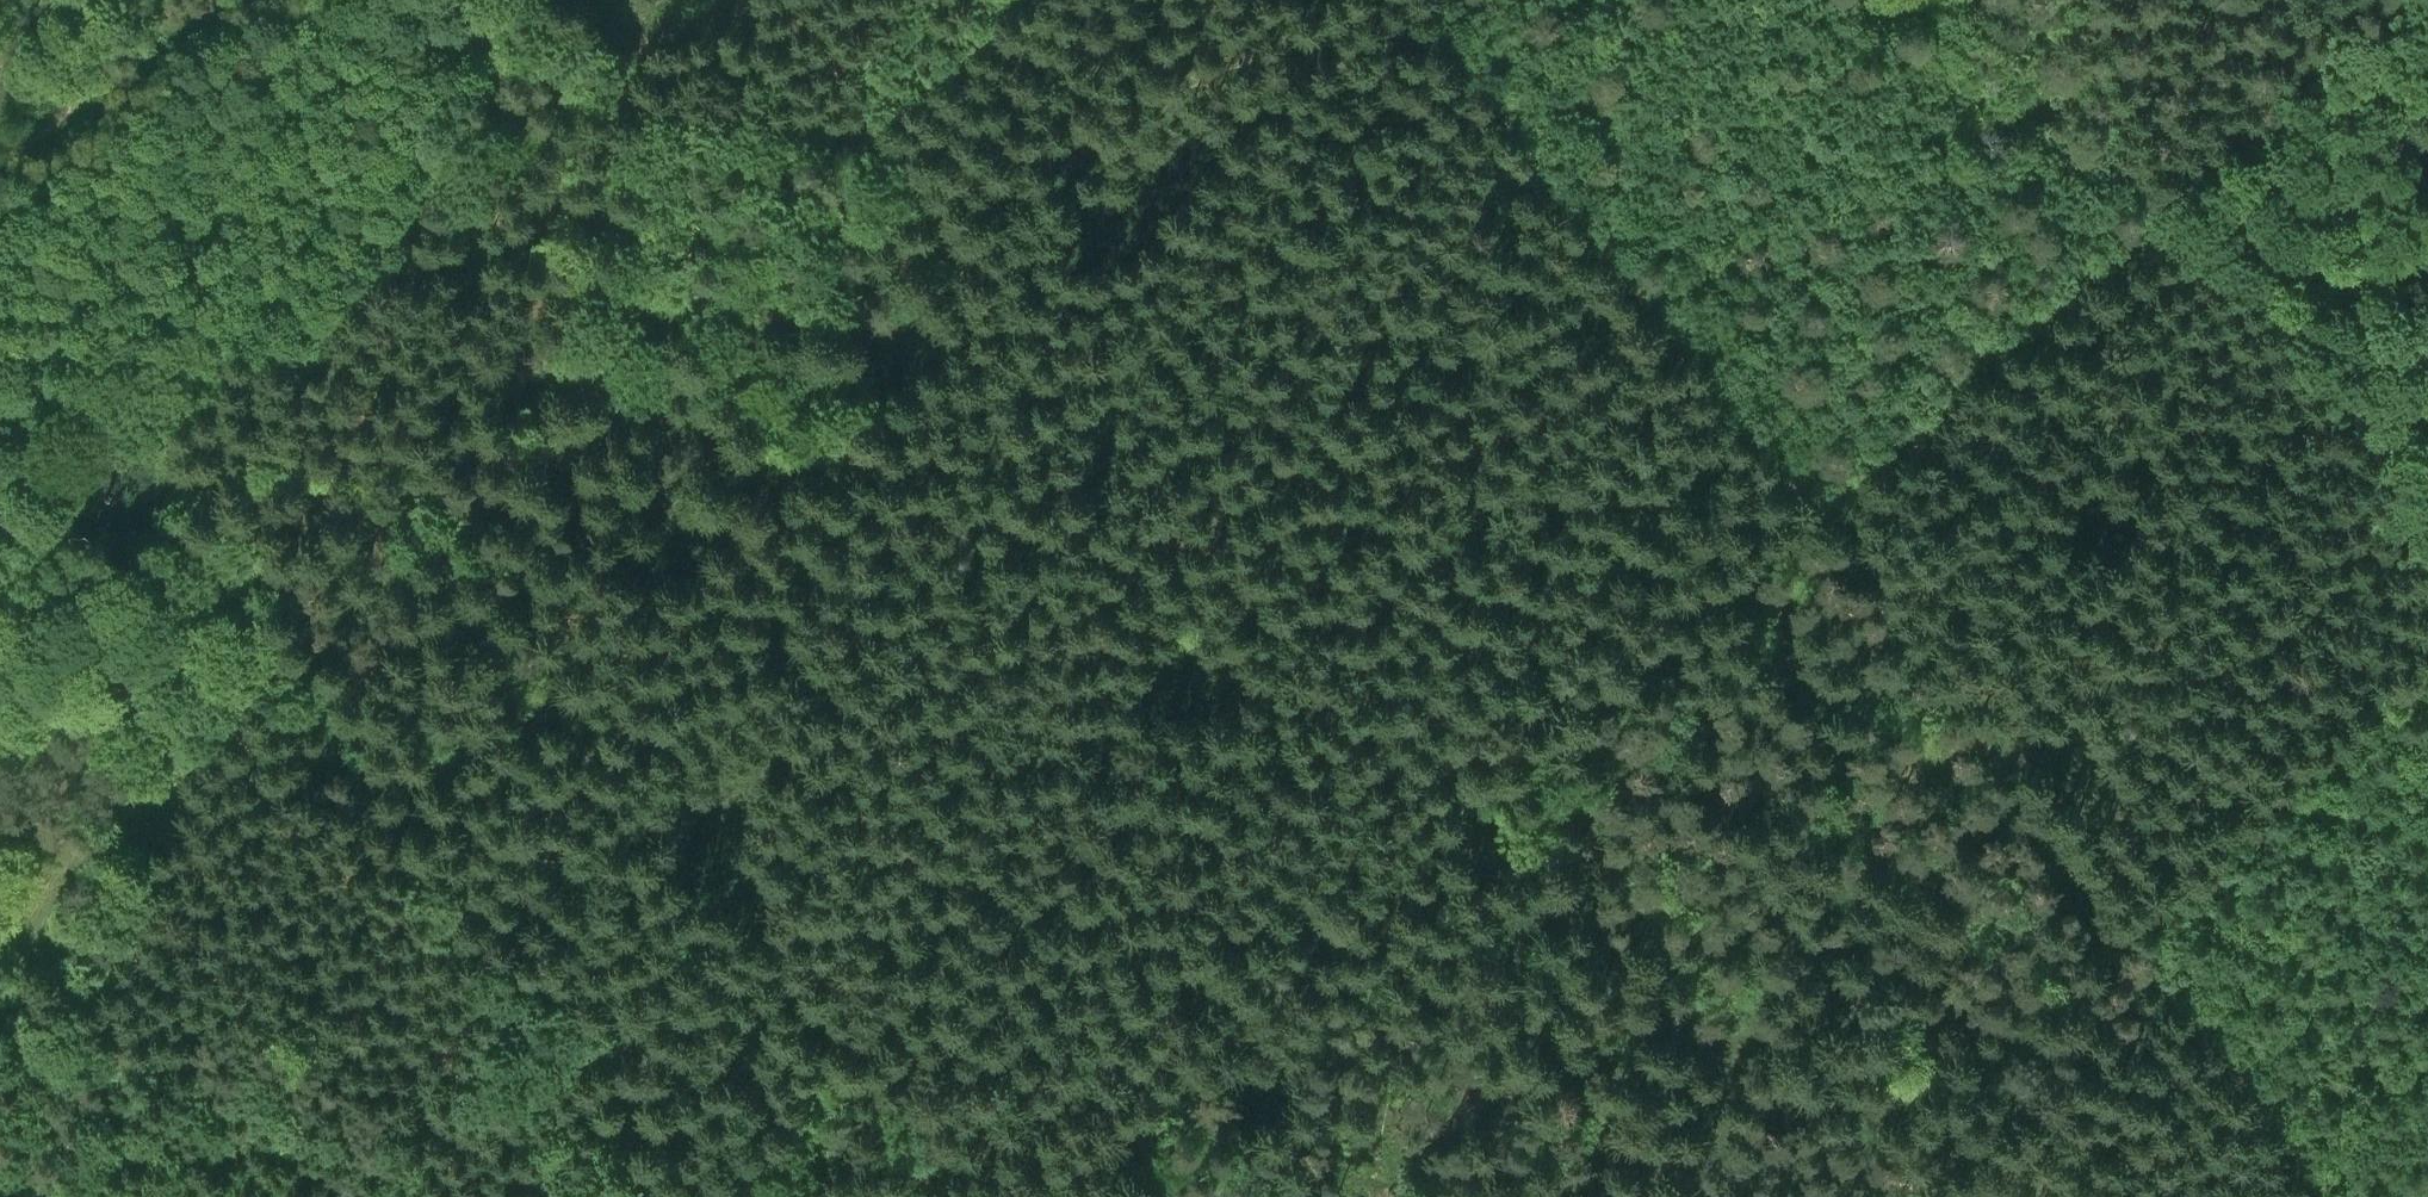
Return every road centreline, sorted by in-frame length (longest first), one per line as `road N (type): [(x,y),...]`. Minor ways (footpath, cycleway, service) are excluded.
road 1 (track): [(2316,1196),(2172,989),(1979,747),(1815,504)]
road 2 (track): [(1815,504),(1499,106),(1430,0)]
road 3 (track): [(2427,544),(2257,549),(2130,527),(2076,507),(1925,407)]
road 4 (track): [(207,0),(0,164)]

